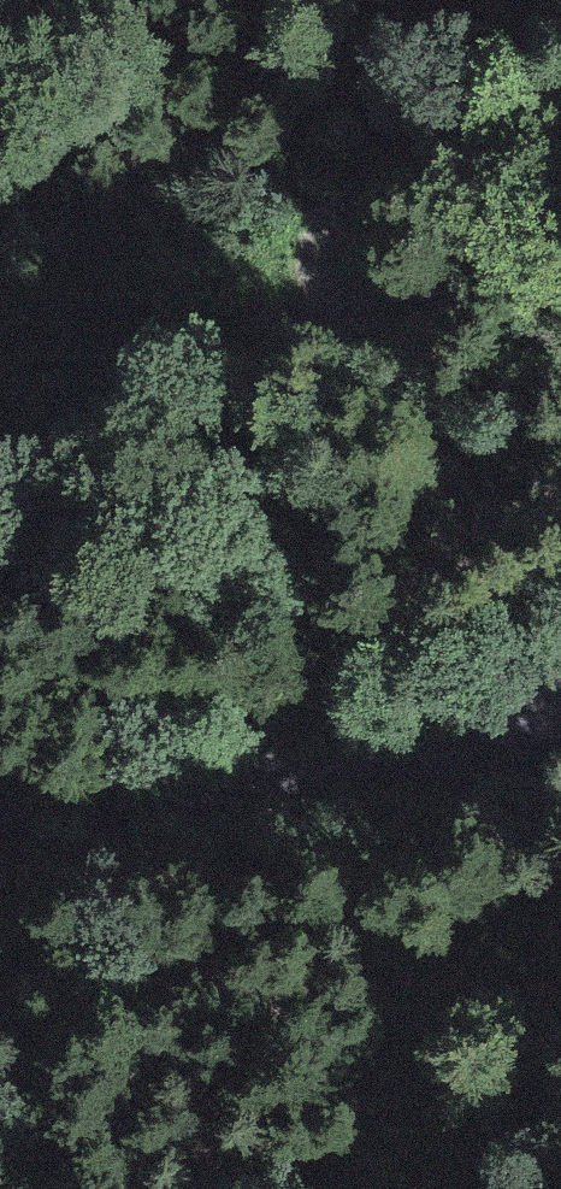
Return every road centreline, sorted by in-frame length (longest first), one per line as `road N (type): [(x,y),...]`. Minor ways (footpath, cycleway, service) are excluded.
road 1 (track): [(560,364),(462,312),(312,308),(300,271),(319,230),(431,145),(479,97),(550,0)]
road 2 (track): [(560,744),(513,759),(212,780),(74,808),(0,837)]
road 3 (track): [(190,785),(346,698),(405,606),(454,565),(560,503)]

